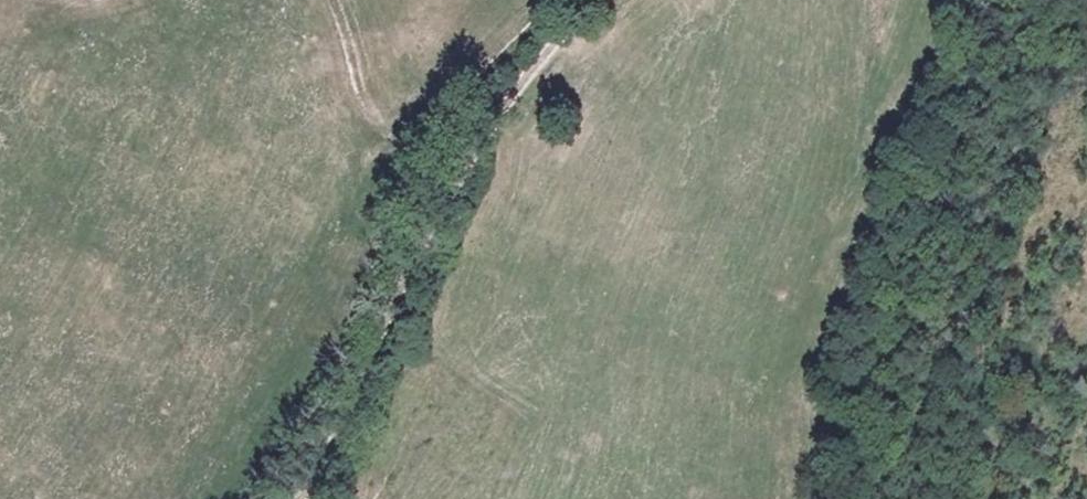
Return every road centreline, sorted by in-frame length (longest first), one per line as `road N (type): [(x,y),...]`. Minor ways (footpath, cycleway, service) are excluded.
road 1 (track): [(292,498),(507,66),(573,0)]

